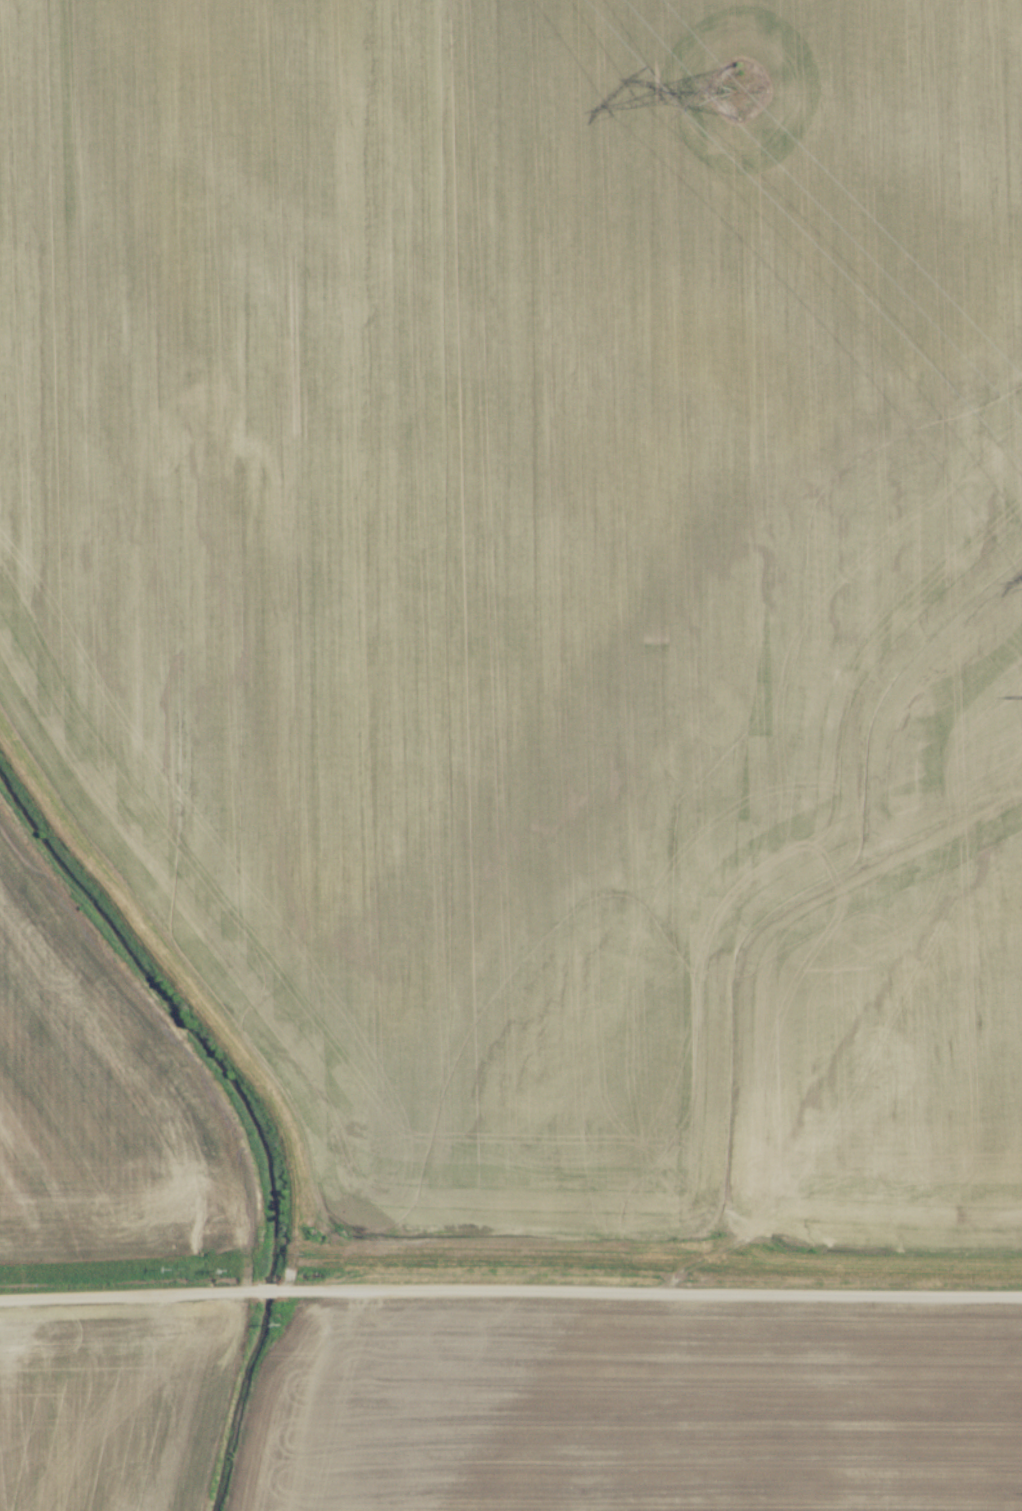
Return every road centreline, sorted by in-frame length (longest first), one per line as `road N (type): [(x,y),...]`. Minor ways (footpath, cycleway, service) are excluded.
road 1 (residential): [(276,1294),(1021,1297)]
road 2 (residential): [(0,1302),(257,1294)]

